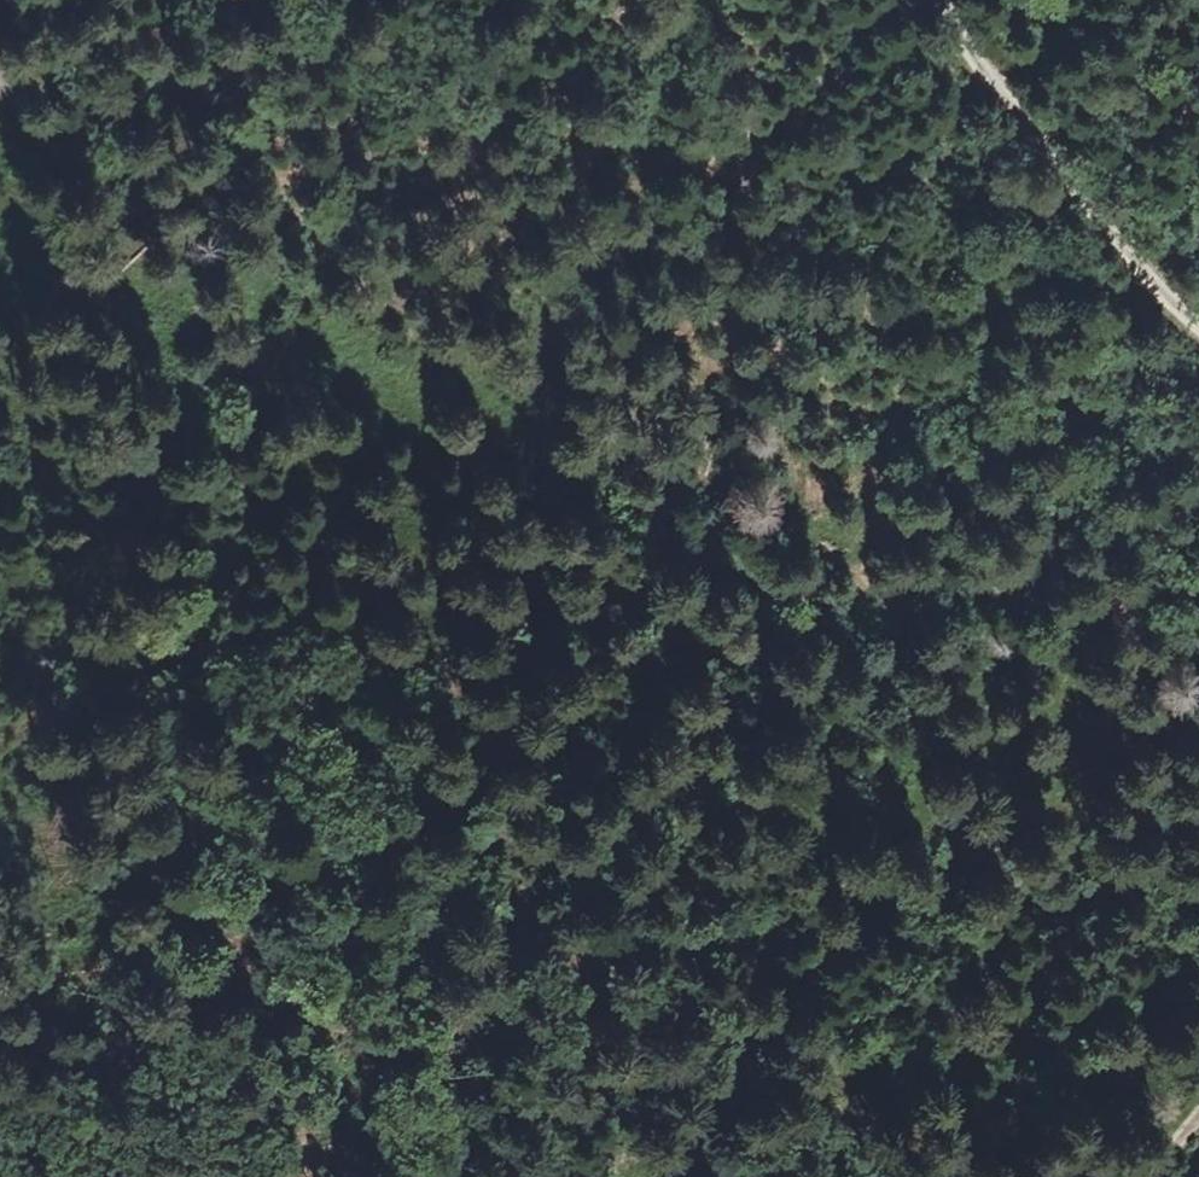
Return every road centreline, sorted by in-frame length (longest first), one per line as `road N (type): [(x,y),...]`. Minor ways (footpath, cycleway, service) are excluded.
road 1 (track): [(940,0),(988,82),(1095,226),(1198,329)]

